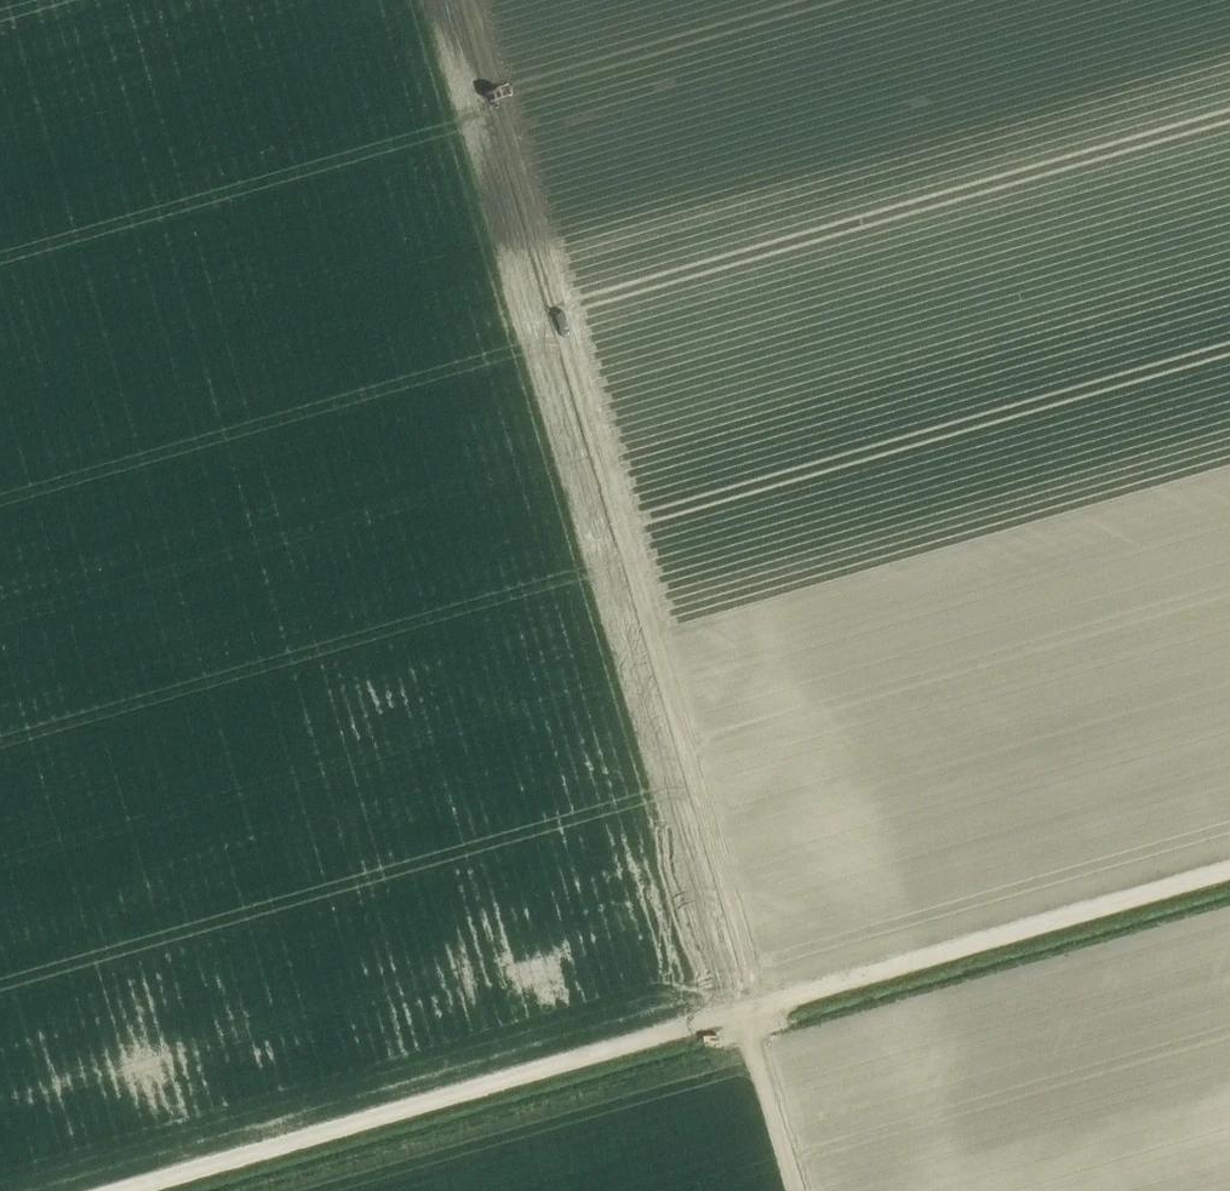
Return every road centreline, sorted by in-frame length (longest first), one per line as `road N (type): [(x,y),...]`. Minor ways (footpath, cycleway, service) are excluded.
road 1 (track): [(116,1190),(1229,868)]

